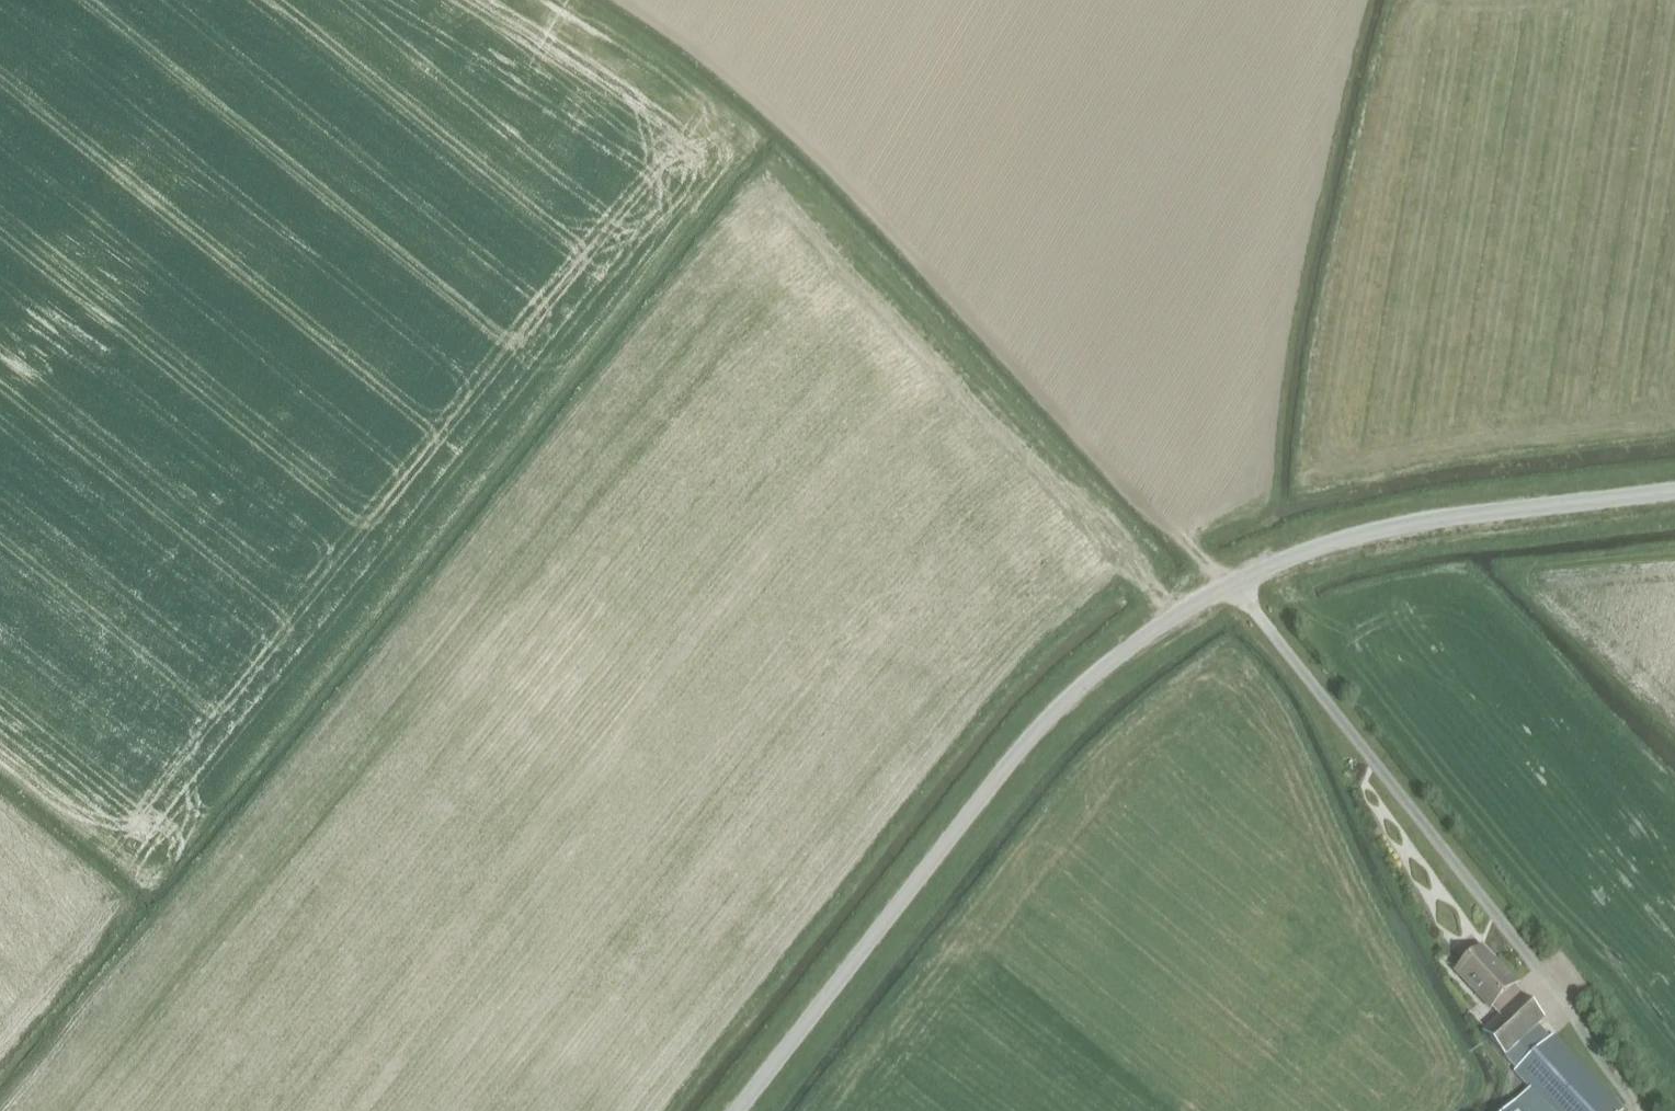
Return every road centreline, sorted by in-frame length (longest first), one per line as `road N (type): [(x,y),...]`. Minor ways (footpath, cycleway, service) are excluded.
road 1 (unclassified): [(736,1110),(1028,737),(1103,667),(1188,607),(1269,565),(1356,535),(1674,491)]

